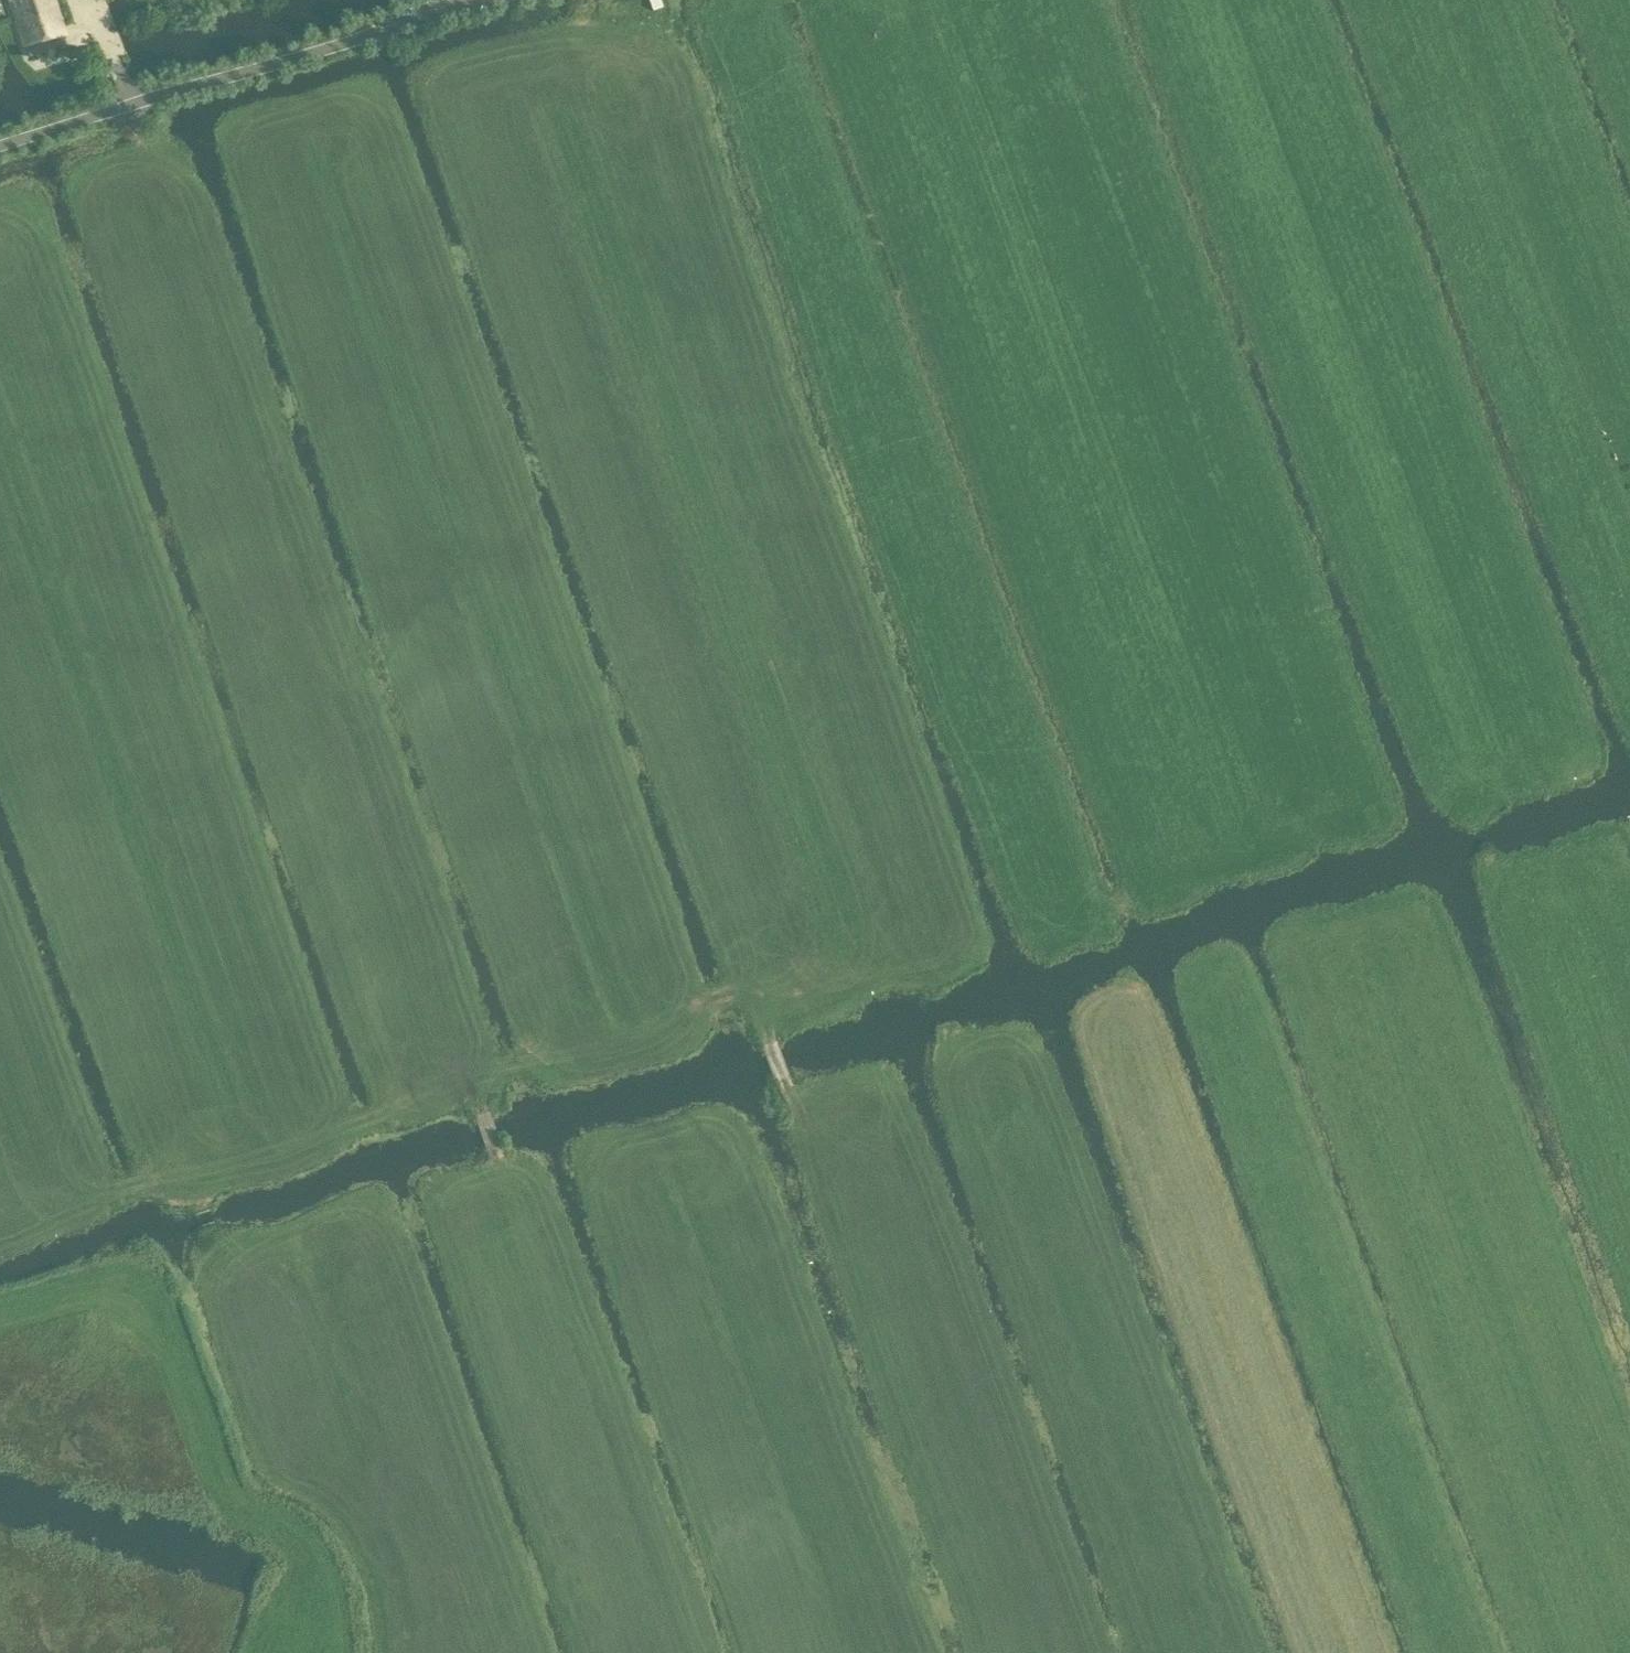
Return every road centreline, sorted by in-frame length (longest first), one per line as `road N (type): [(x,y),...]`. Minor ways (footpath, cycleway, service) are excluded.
road 1 (unclassified): [(0,146),(486,0)]

